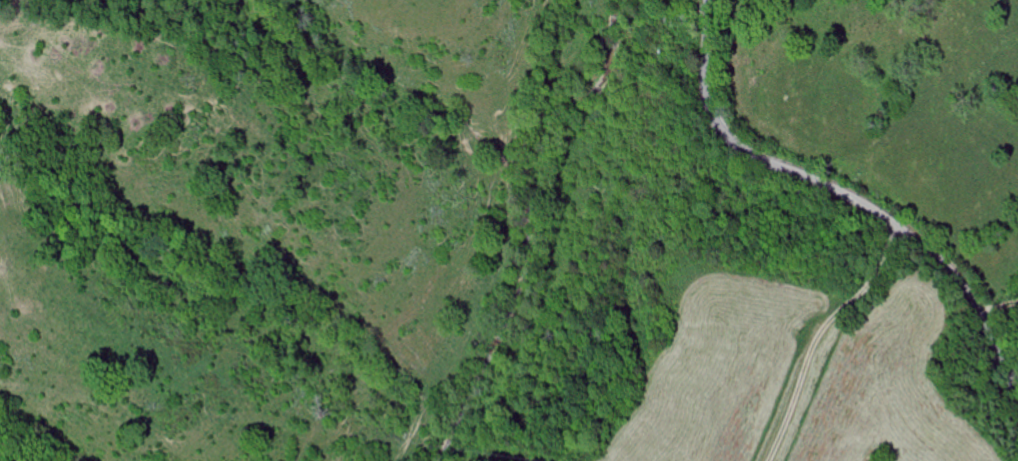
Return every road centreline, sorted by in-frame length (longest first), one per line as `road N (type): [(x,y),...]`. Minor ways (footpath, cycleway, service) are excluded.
road 1 (secondary): [(709,0),(706,89),(726,136),(859,202),(946,267),(977,311),(1017,407)]
road 2 (residential): [(767,460),(813,336),(913,239)]

